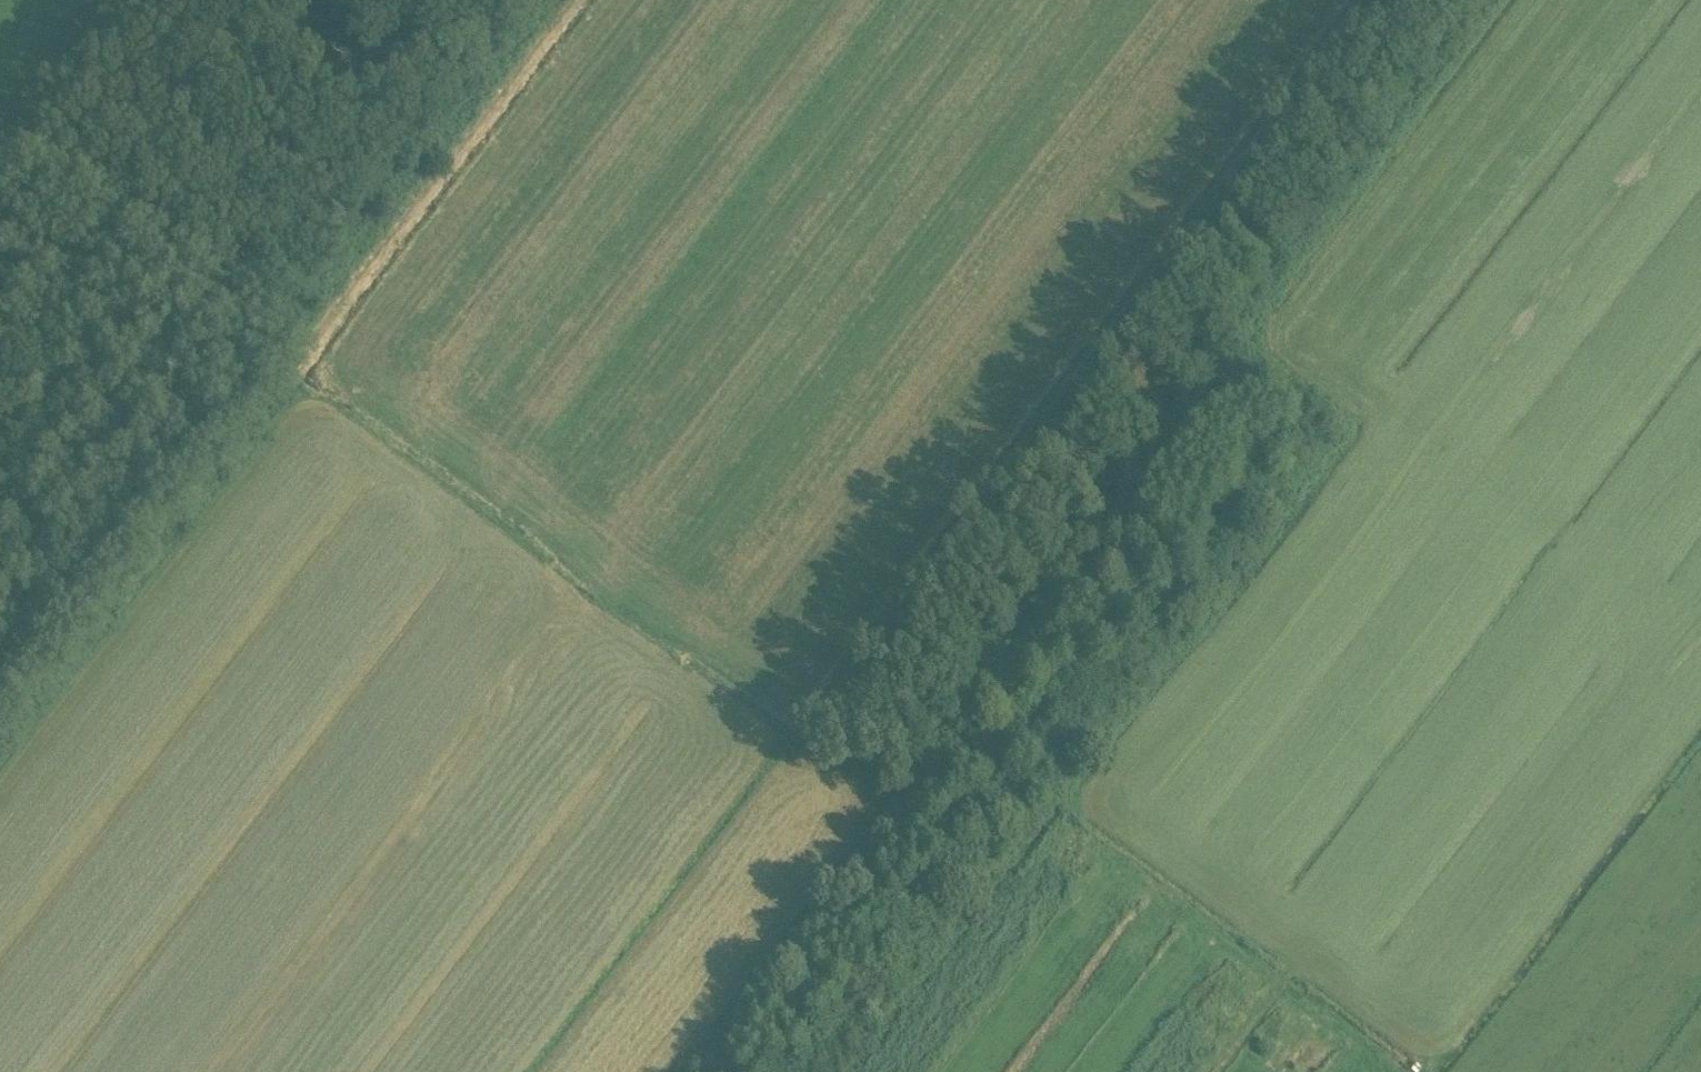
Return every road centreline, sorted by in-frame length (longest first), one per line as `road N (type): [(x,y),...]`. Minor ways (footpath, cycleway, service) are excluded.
road 1 (track): [(1295,964),(1211,1071)]

